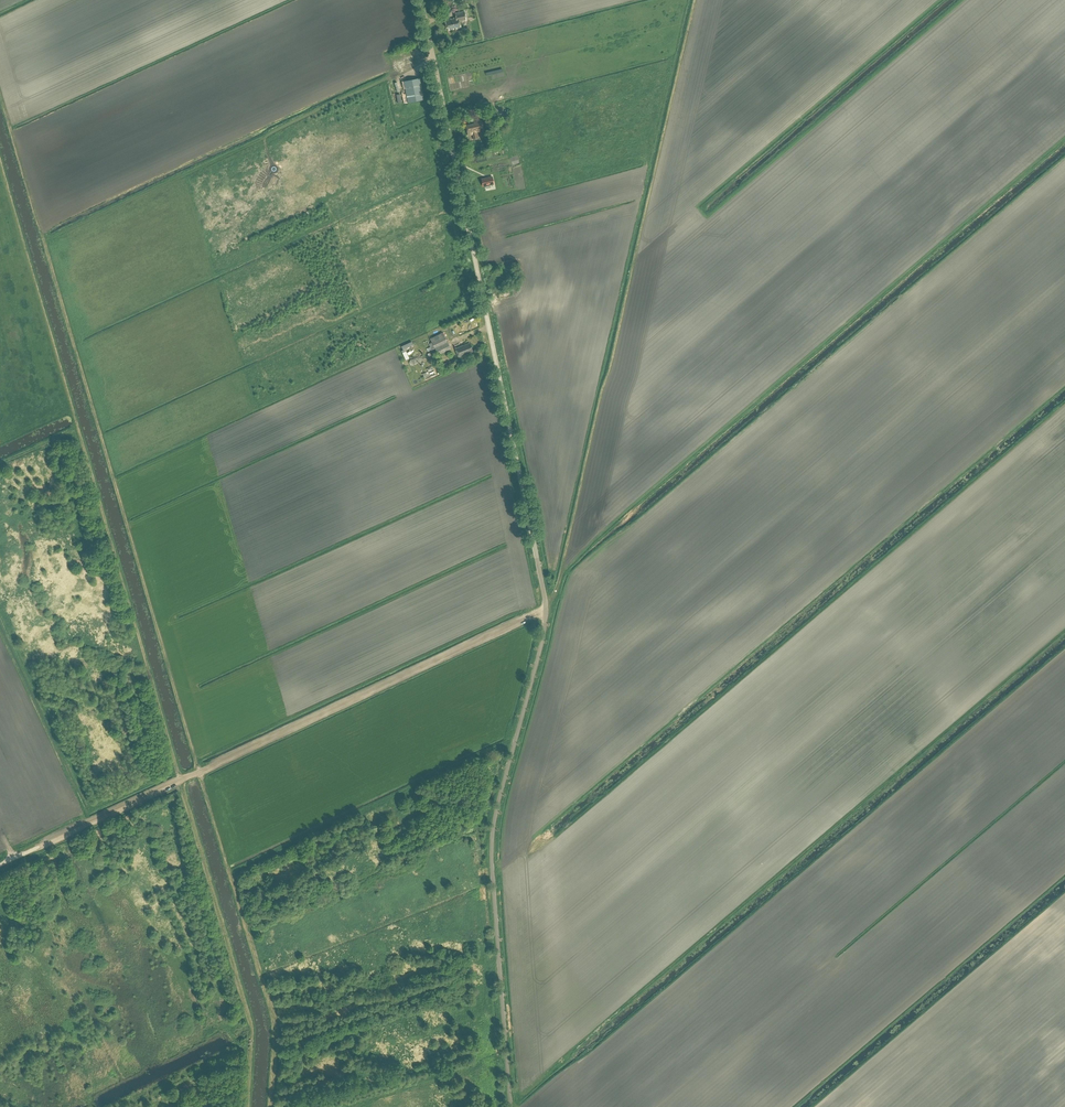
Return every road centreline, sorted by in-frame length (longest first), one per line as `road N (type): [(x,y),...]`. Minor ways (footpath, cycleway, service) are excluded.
road 1 (unclassified): [(511,1106),(492,843),(545,627),(545,598),(422,0)]
road 2 (track): [(181,779),(0,162)]
road 3 (track): [(696,0),(569,544),(545,608)]
road 4 (track): [(199,771),(545,608)]
road 5 (track): [(199,771),(271,1025),(268,1106)]
road 6 (track): [(39,846),(181,779)]

